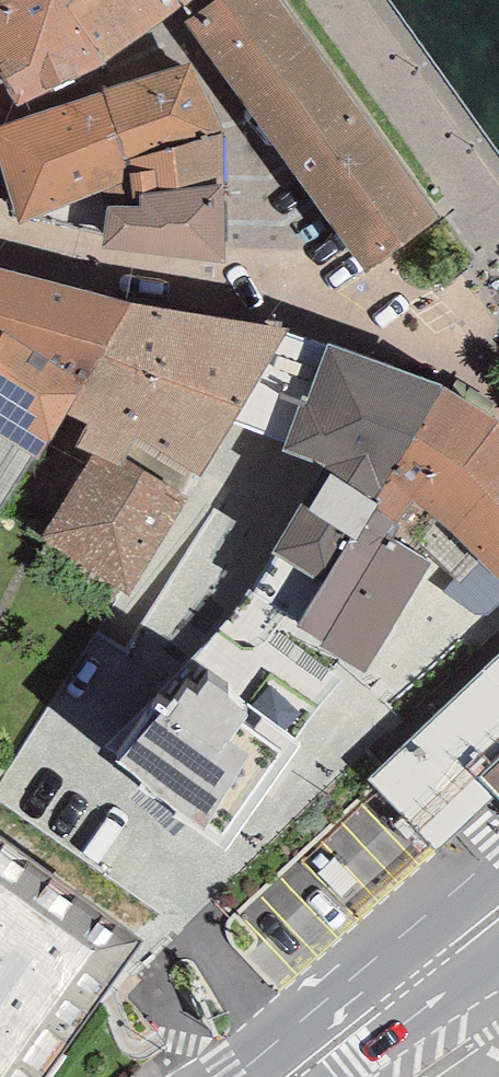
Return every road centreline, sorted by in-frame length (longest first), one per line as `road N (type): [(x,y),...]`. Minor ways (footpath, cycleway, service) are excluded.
road 1 (residential): [(435,338),(0,243)]
road 2 (secondary): [(498,876),(257,1076)]
road 3 (secondary): [(319,1076),(498,938)]

